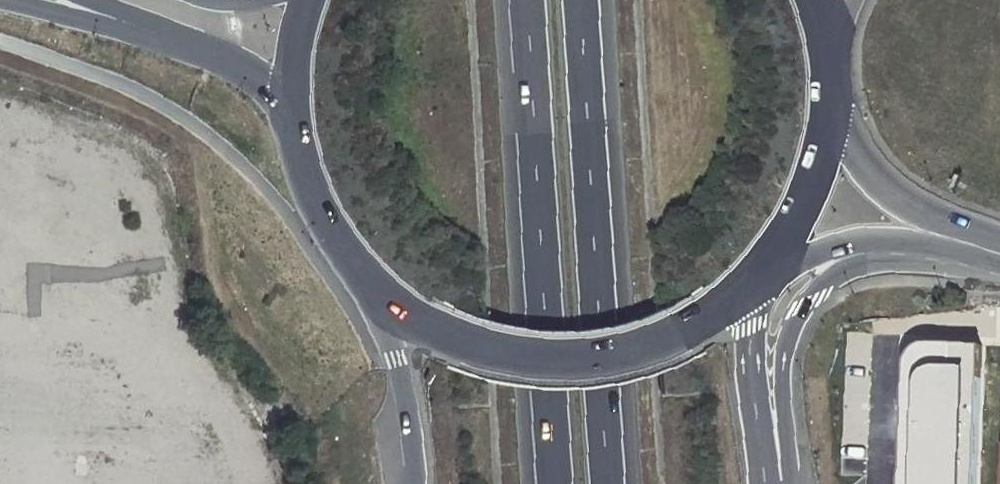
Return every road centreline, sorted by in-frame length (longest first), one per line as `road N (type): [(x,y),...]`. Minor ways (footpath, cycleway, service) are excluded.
road 1 (trunk): [(527,0),(555,483)]
road 2 (trunk): [(607,483),(580,0)]
road 3 (secondary): [(383,303),(475,353),(550,365),(663,344),(747,288)]
road 4 (trunk): [(785,483),(785,338),(813,292),(840,271),(877,260),(999,262)]
road 5 (secondary): [(285,88),(291,149),(309,207),(341,259),(383,303)]
road 6 (secondary): [(761,273),(850,243),(999,259)]
road 7 (secondary): [(999,253),(883,198),(827,117)]
road 8 (trunk): [(764,483),(747,288)]
road 9 (trunk): [(383,303),(414,483)]
road 10 (secondary): [(761,273),(794,226),(816,173),(827,117)]
road 11 (residential): [(13,0),(155,30)]
road 12 (secondary): [(155,30),(204,45),(285,88)]

